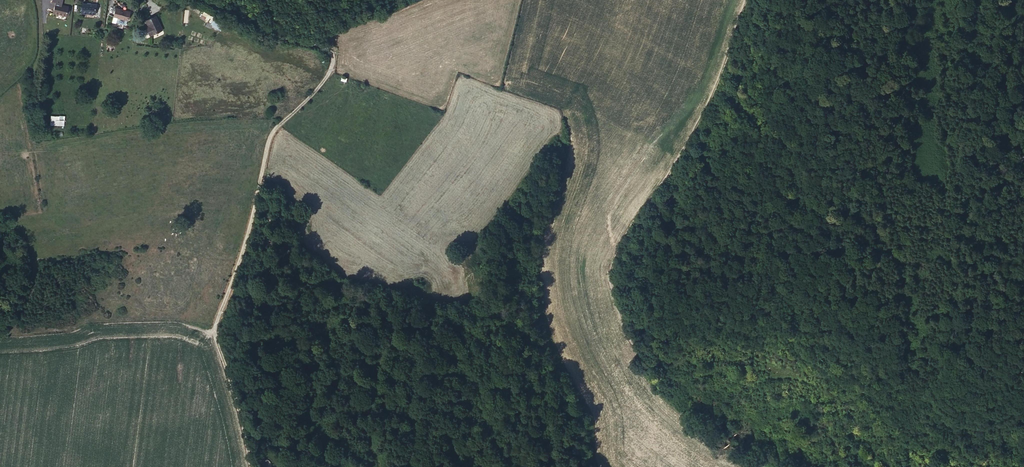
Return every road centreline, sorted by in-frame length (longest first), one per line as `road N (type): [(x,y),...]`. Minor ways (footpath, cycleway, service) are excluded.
road 1 (track): [(822,466),(751,443),(637,348),(614,282),(619,257),(714,91),(748,0)]
road 2 (track): [(332,70),(267,146),(237,323),(252,466)]
road 3 (residential): [(200,0),(247,26),(330,49),(332,70)]

